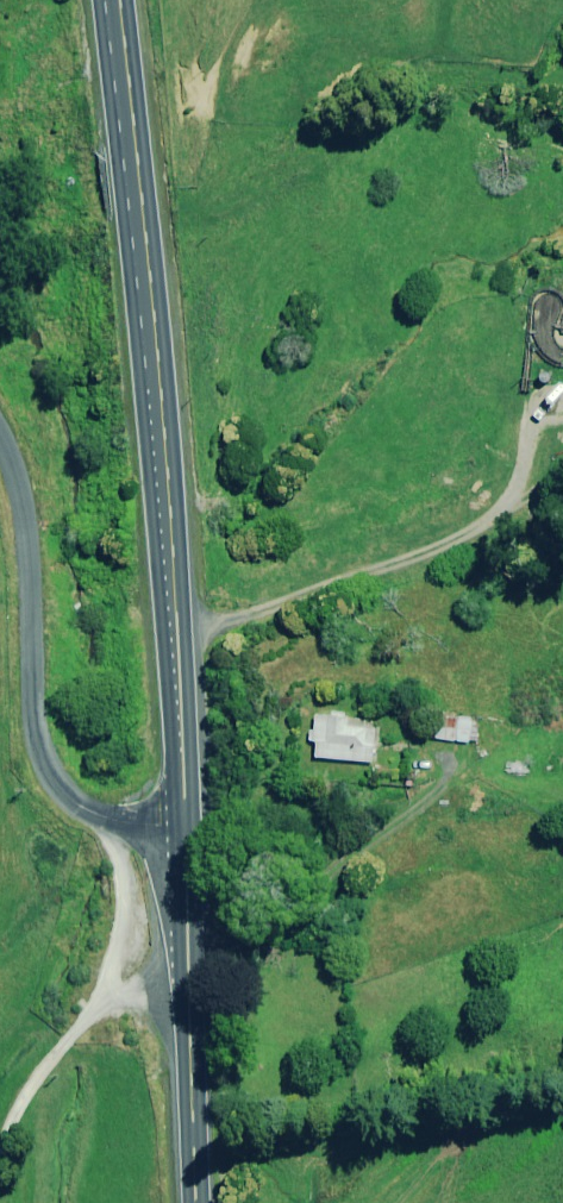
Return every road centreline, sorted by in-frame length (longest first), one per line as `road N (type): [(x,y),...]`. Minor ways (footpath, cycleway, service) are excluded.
road 1 (trunk): [(185,826),(161,389),(120,0)]
road 2 (unclassified): [(0,442),(20,492),(33,708),(46,768),(76,804),(100,815),(185,826)]
road 3 (trunk): [(203,1202),(185,826)]

